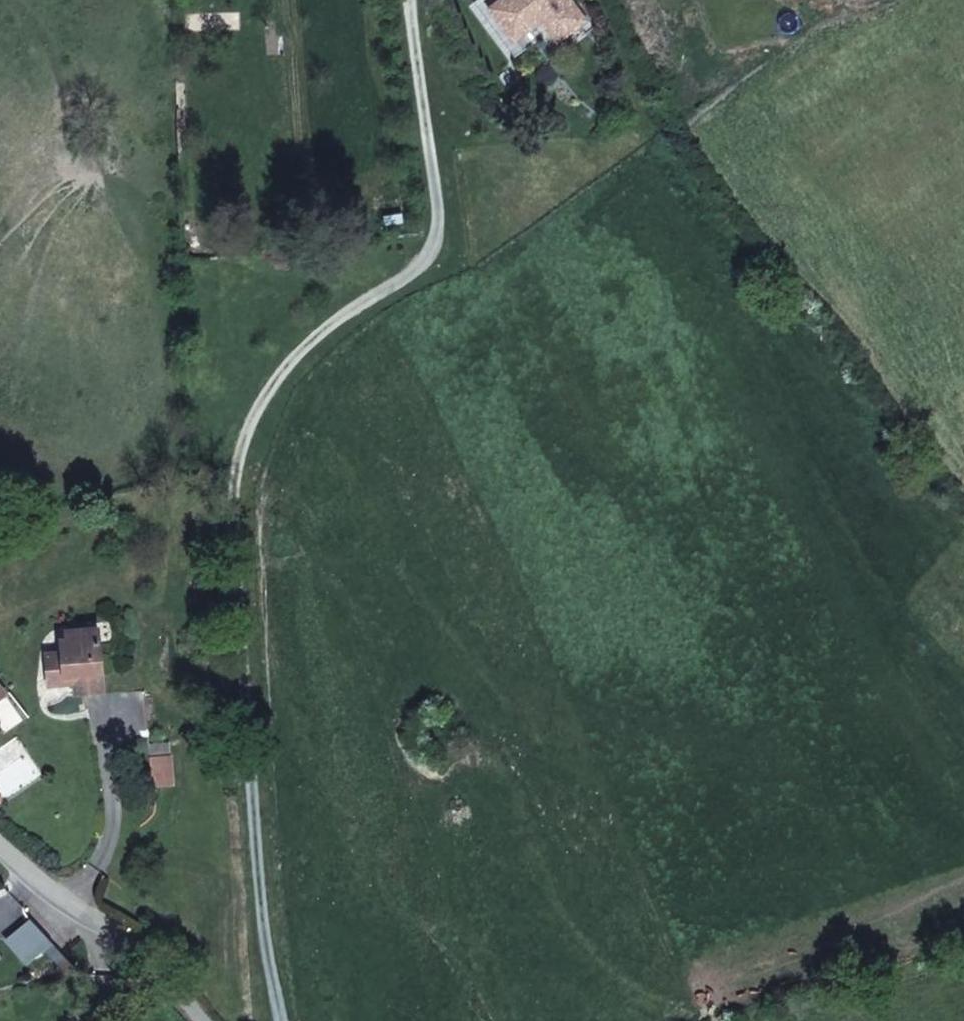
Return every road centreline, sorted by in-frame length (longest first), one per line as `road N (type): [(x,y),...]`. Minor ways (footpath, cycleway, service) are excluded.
road 1 (unclassified): [(285,1020),(253,792),(239,492),(256,427),(321,334),(415,270),(436,240),(411,0)]
road 2 (unclassified): [(0,843),(61,899),(164,972)]

